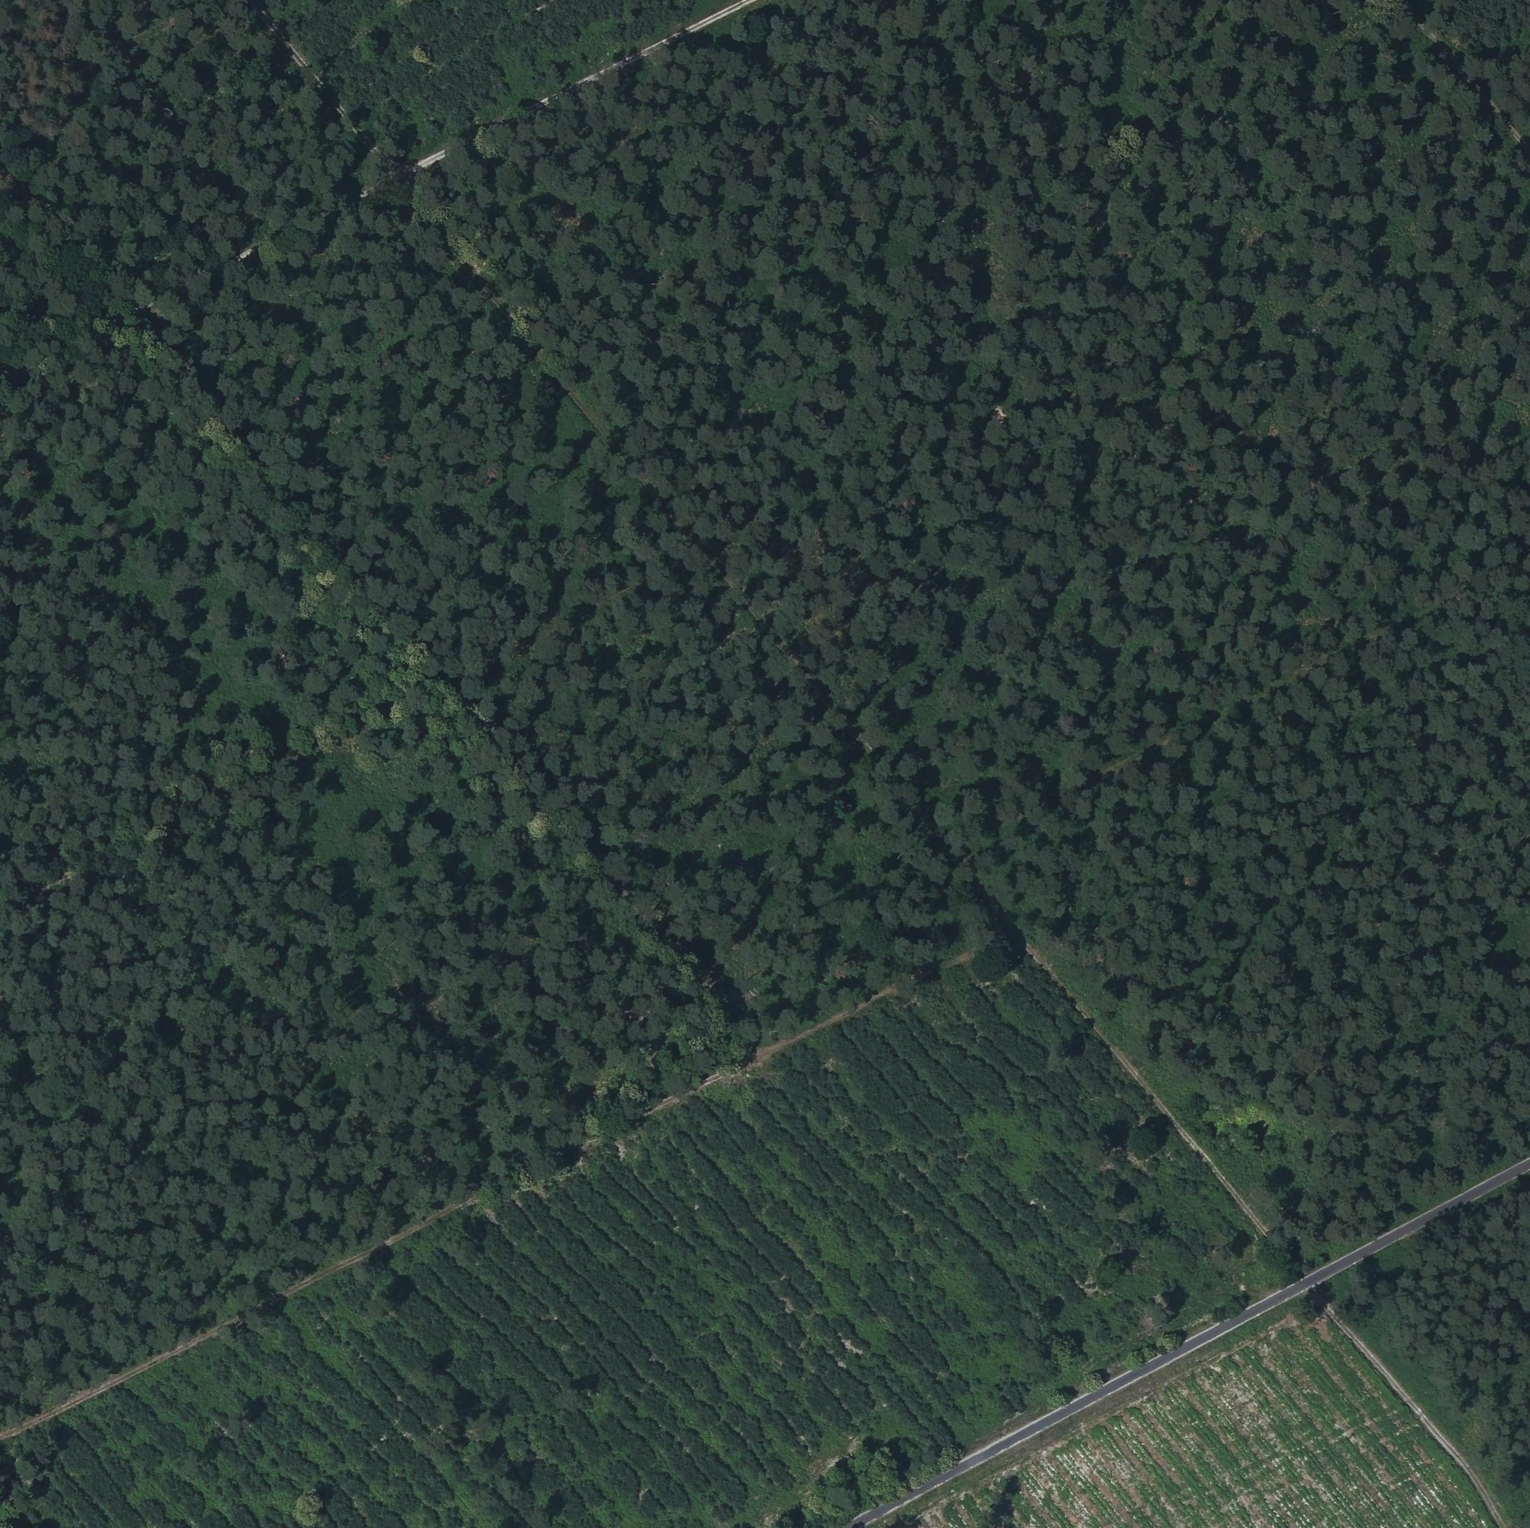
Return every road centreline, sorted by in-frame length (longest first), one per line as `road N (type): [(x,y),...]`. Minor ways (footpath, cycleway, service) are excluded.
road 1 (track): [(0,369),(744,0)]
road 2 (unclassified): [(1529,1168),(856,1527)]
road 3 (track): [(248,0),(392,175)]
road 4 (track): [(1529,155),(1400,0)]

